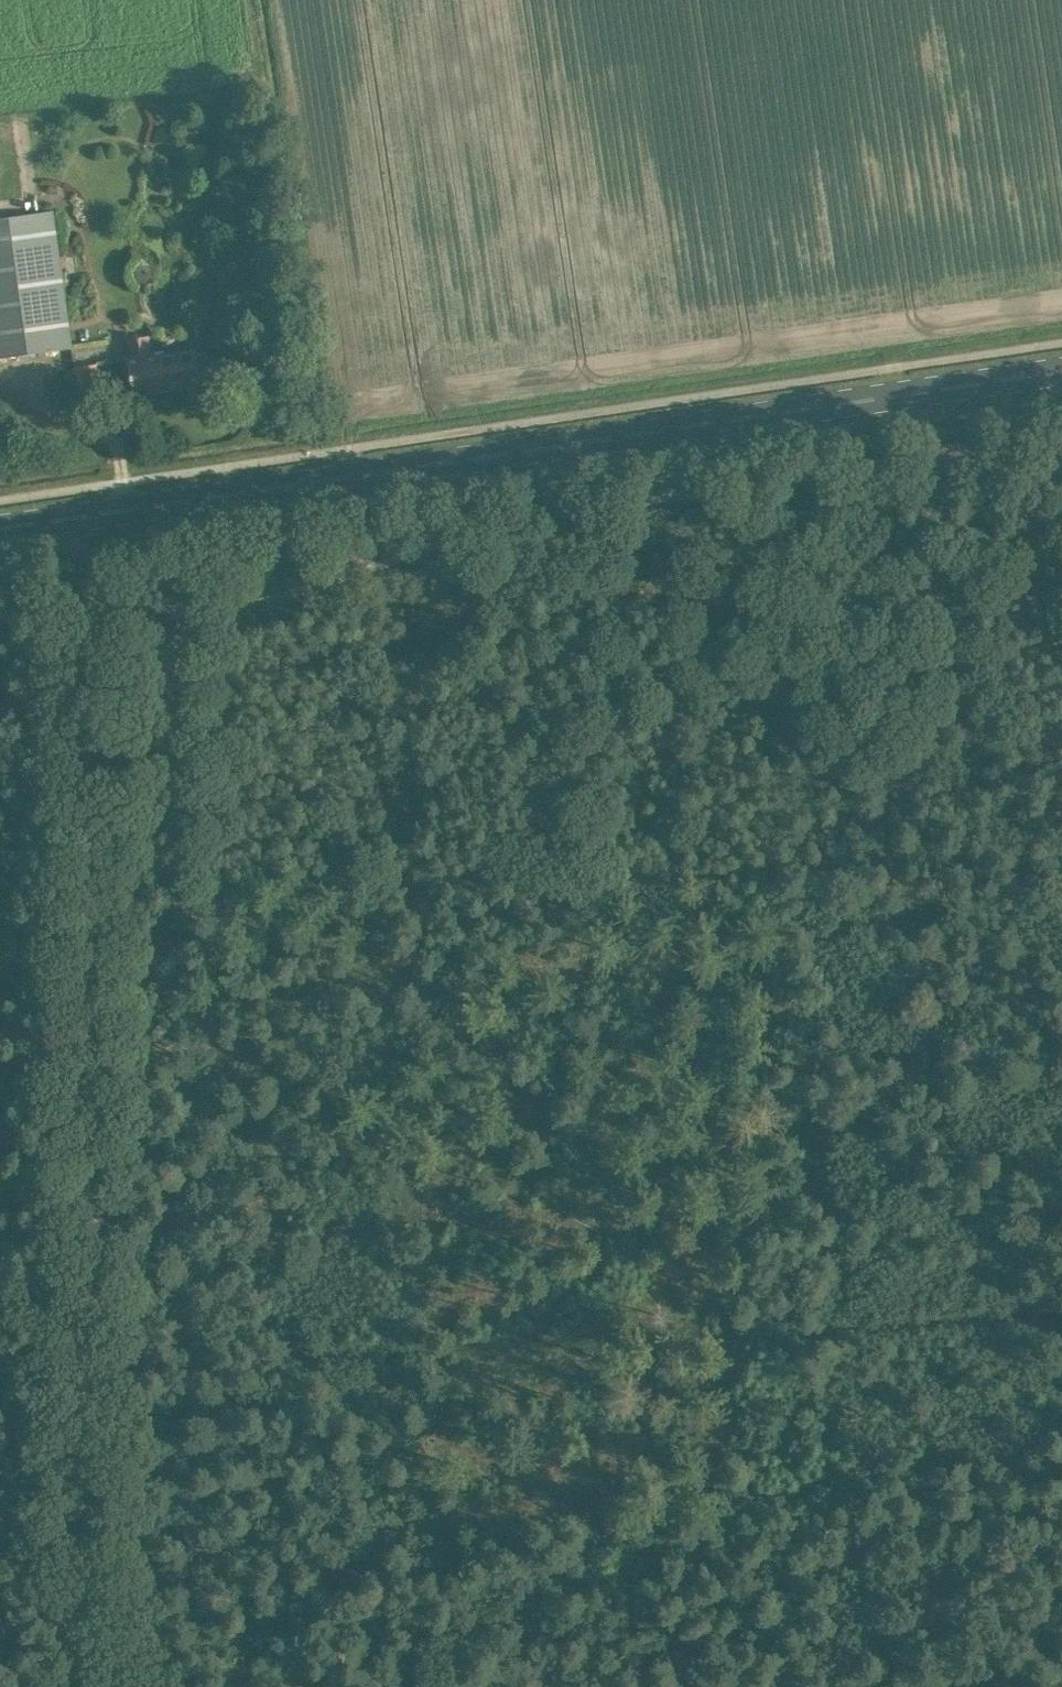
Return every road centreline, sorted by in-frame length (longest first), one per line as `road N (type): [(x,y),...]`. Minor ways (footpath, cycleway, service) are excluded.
road 1 (track): [(76,1686),(87,515)]
road 2 (primary): [(0,527),(1061,369)]

